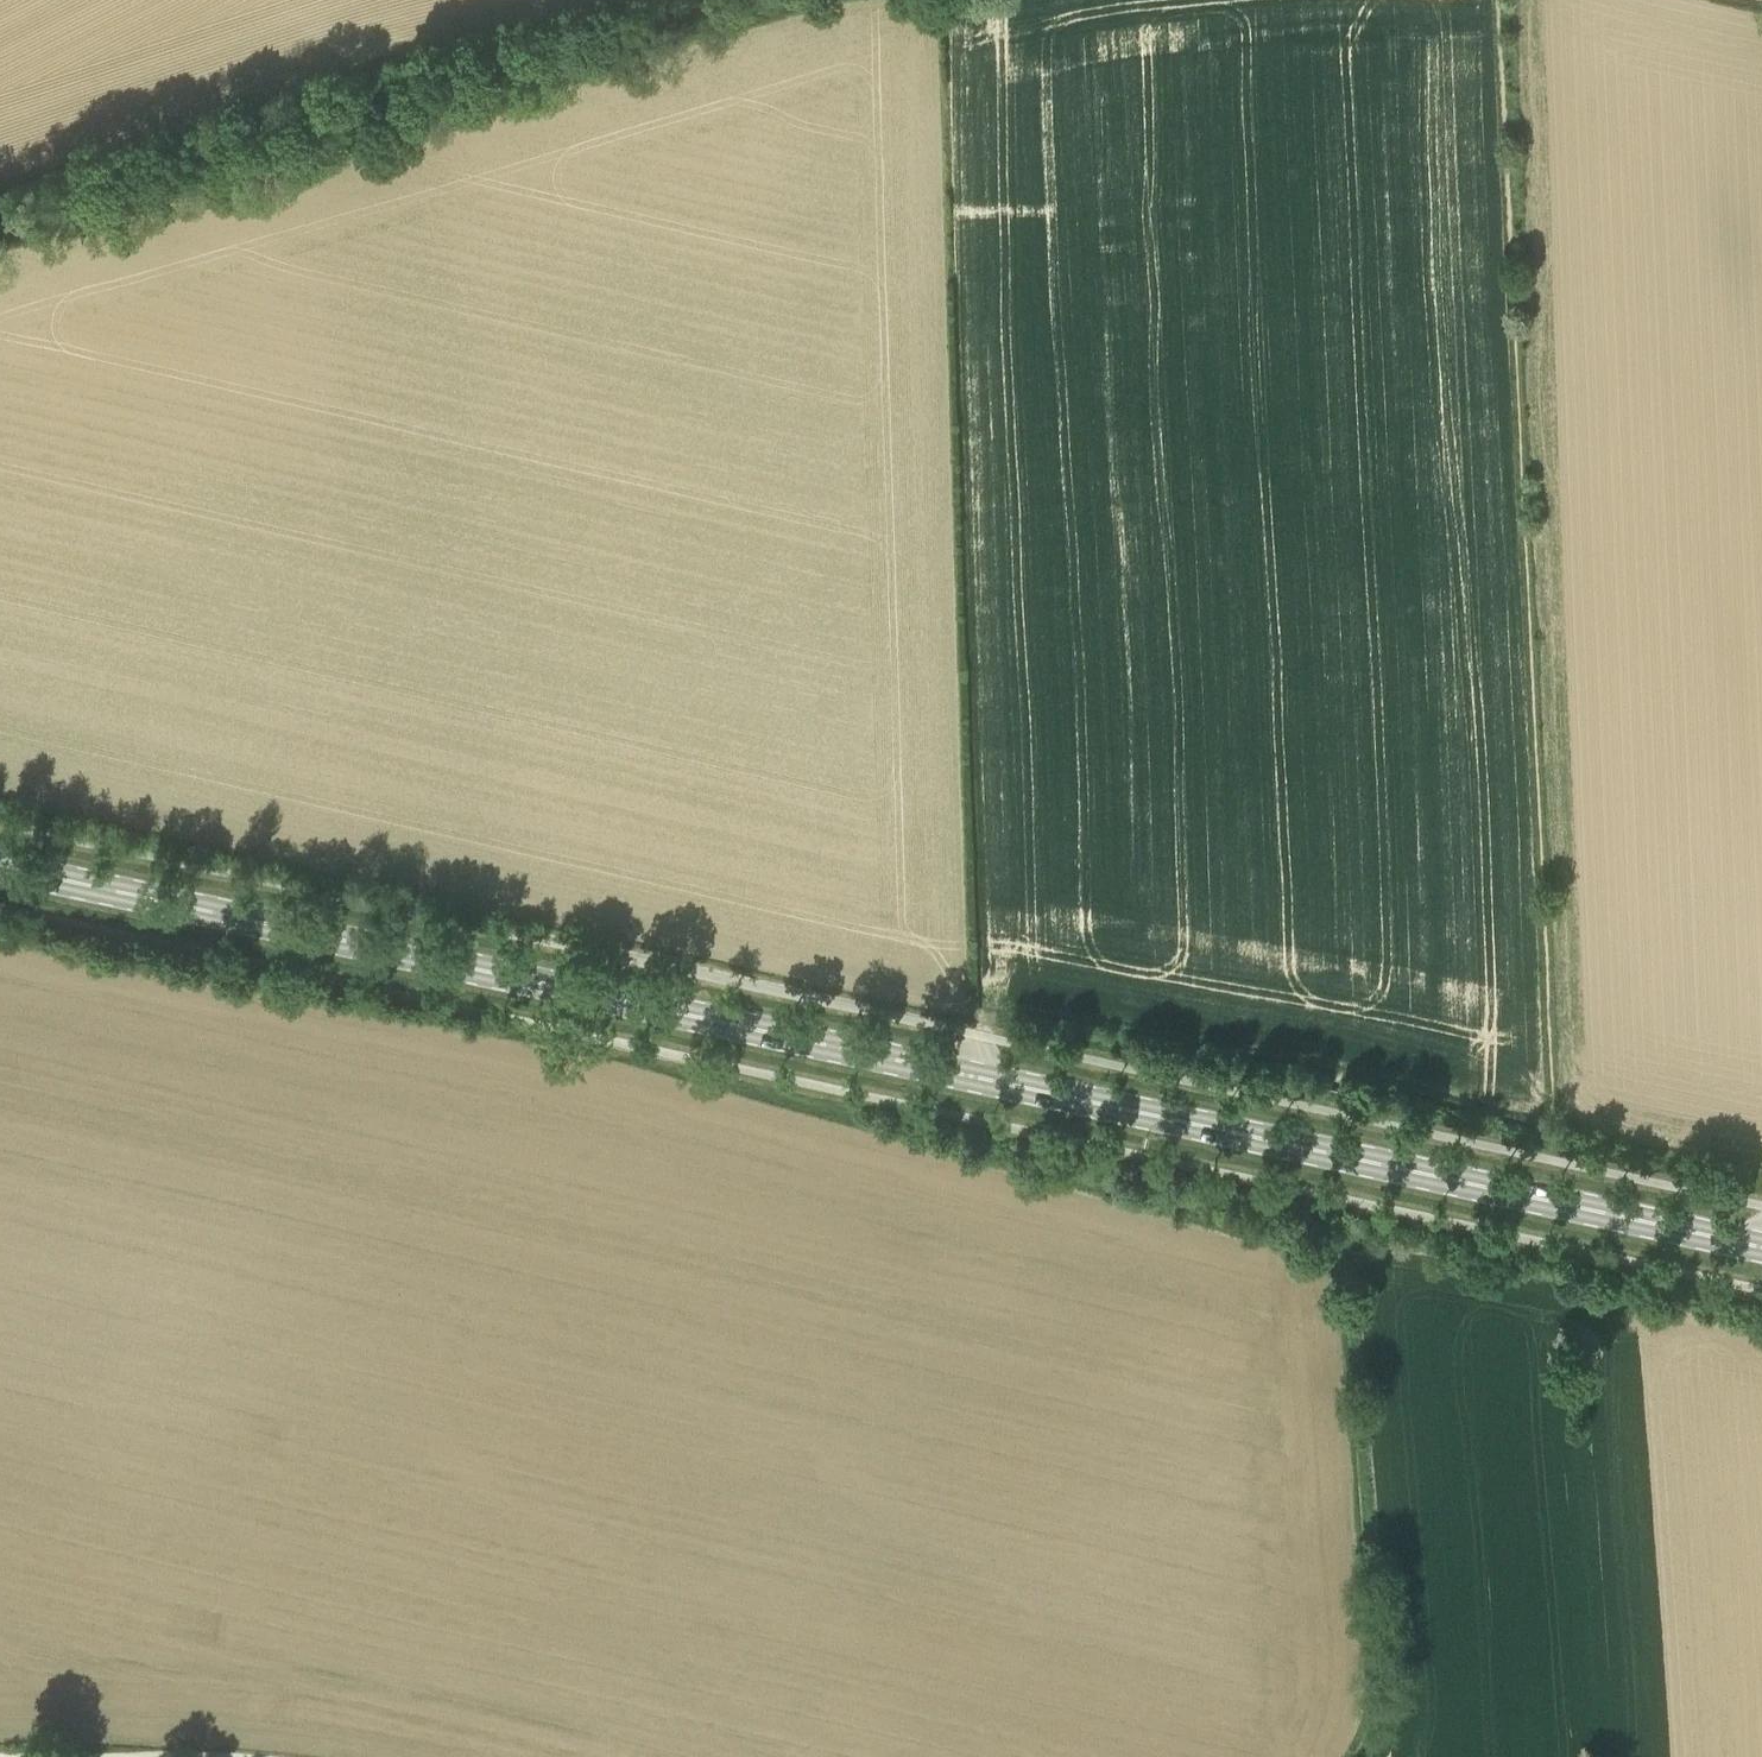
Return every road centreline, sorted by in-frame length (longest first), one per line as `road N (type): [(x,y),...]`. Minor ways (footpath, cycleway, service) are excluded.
road 1 (primary): [(1761,1247),(0,866)]
road 2 (track): [(0,220),(455,73),(739,0)]
road 3 (track): [(1357,1756),(1375,1697),(1344,1272)]

